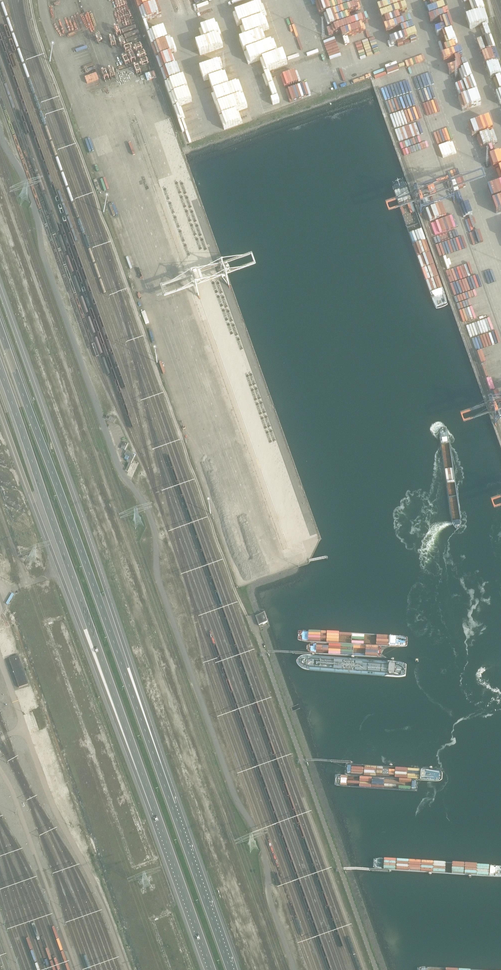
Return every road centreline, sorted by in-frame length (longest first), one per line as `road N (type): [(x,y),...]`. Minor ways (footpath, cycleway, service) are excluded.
road 1 (track): [(30,0),(247,616)]
road 2 (trunk): [(172,804),(0,290)]
road 3 (trunk): [(172,804),(0,330)]
road 4 (trunk): [(0,370),(155,809)]
road 5 (trunk): [(0,409),(155,809)]
road 6 (trunk): [(230,969),(172,804)]
road 7 (trunk): [(155,809),(211,969)]

